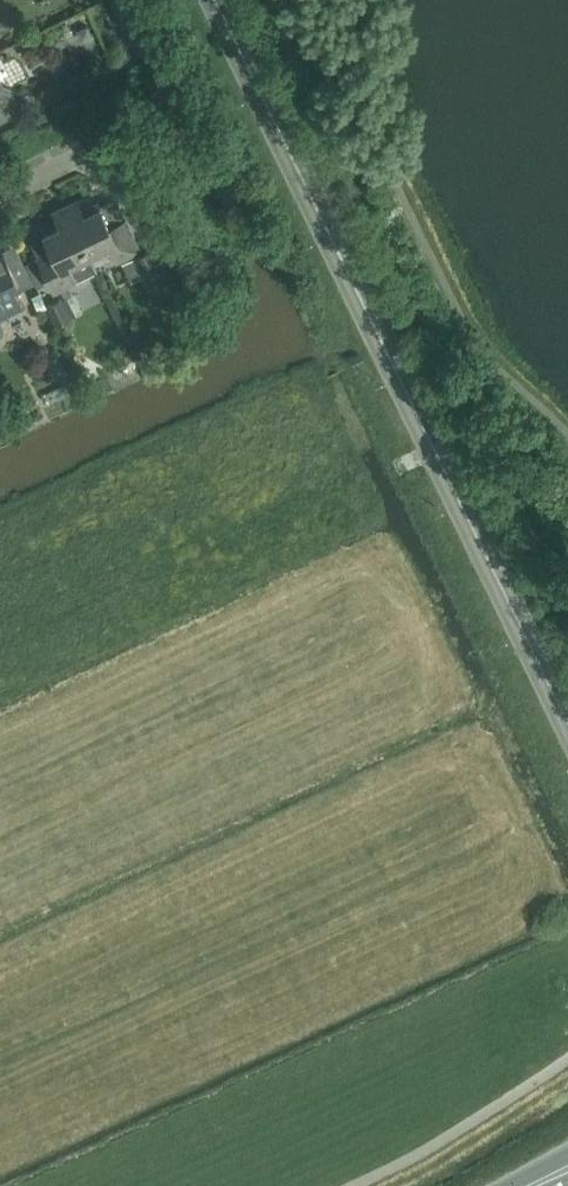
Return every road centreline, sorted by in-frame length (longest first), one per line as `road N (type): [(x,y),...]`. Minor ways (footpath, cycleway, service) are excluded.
road 1 (tertiary): [(567,720),(216,0)]

